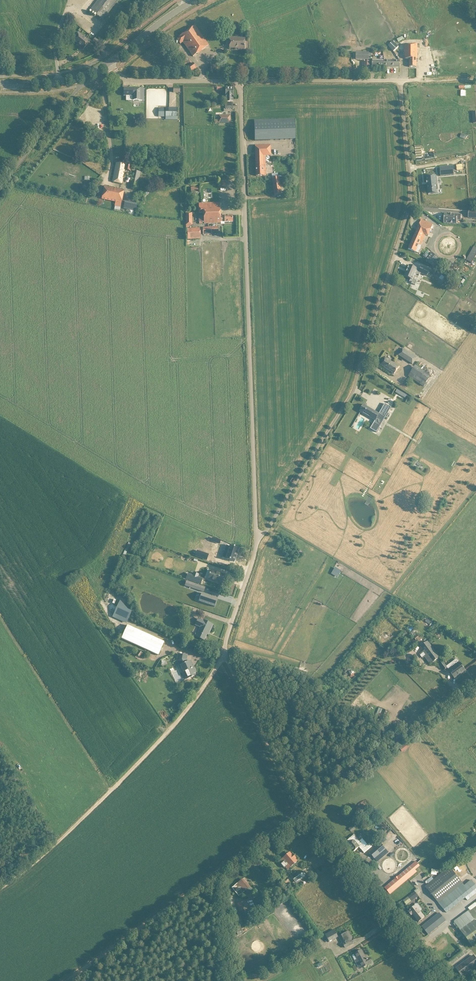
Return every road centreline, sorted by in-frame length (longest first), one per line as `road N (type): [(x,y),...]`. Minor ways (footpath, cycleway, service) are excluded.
road 1 (unclassified): [(258,538),(354,389),(410,202),(400,81)]
road 2 (unclassified): [(258,538),(240,81)]
road 3 (track): [(0,888),(148,753),(226,653)]
road 4 (unclassified): [(299,813),(226,653),(258,538)]
road 5 (unclassified): [(299,813),(475,681)]
road 6 (unclassified): [(441,980),(299,813)]
road 7 (track): [(223,868),(68,980)]
road 8 (unclassified): [(240,81),(400,81)]
road 9 (unclassified): [(240,81),(132,81),(109,63)]

